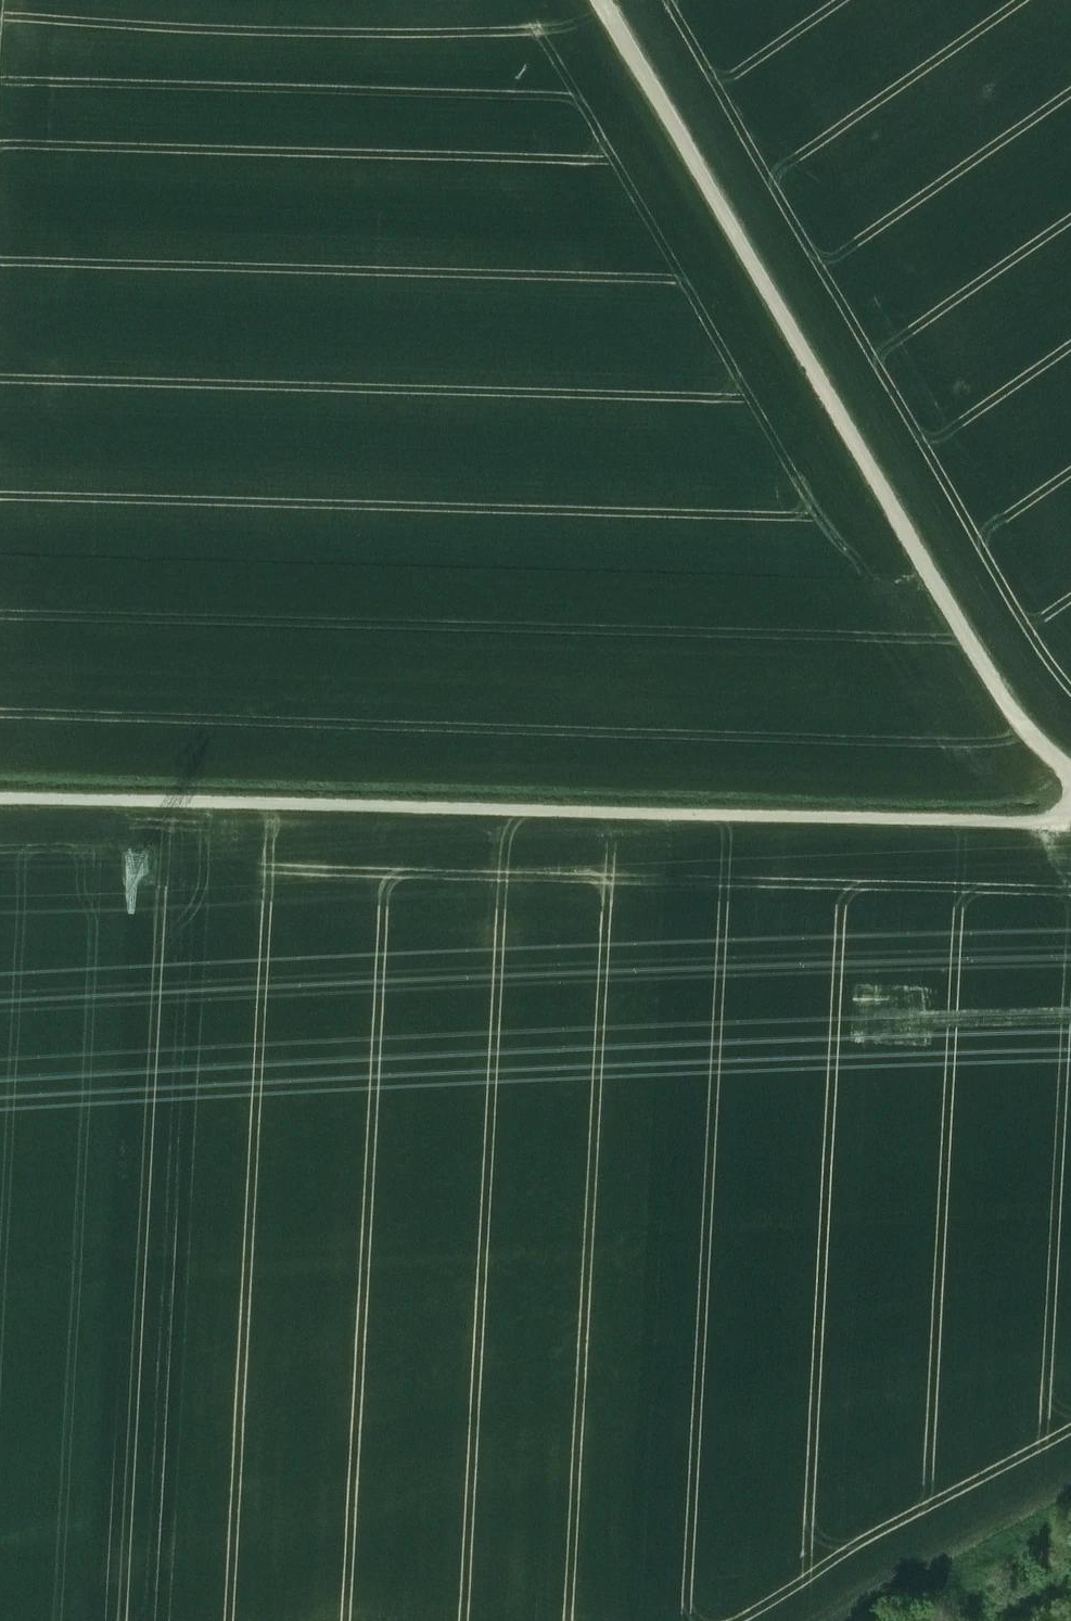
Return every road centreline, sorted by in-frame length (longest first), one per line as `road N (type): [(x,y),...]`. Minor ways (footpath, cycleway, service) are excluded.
road 1 (track): [(0,799),(1049,824),(1070,811)]
road 2 (track): [(602,0),(910,539),(1070,768)]

